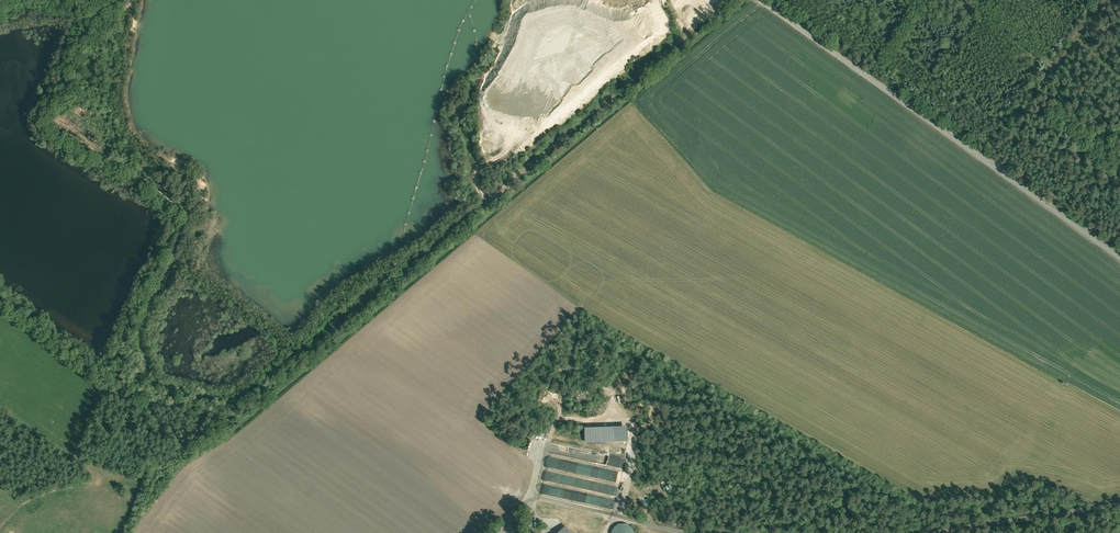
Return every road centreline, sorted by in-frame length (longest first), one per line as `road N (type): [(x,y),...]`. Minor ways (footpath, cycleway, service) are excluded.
road 1 (unclassified): [(1119,257),(758,0)]

